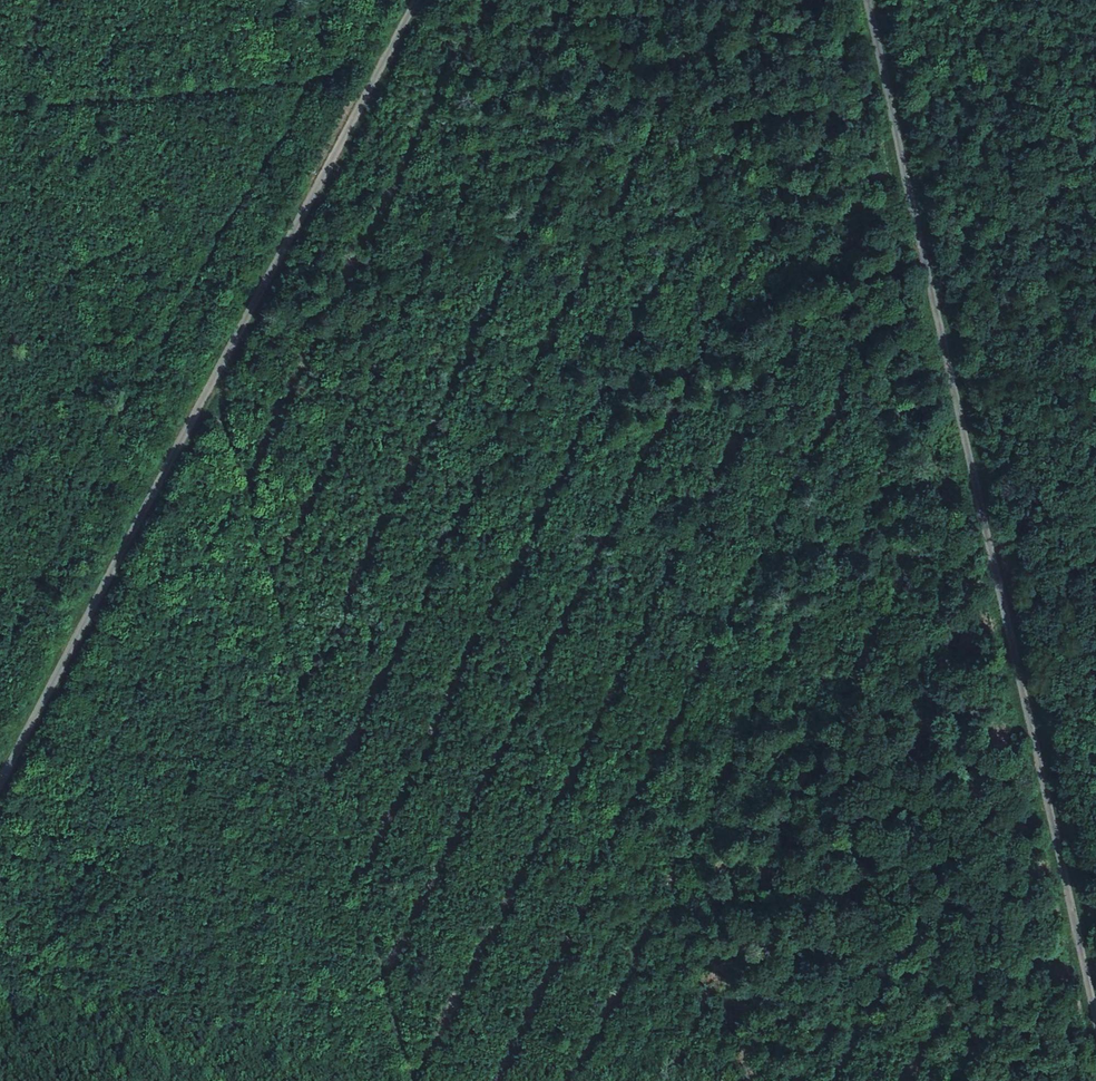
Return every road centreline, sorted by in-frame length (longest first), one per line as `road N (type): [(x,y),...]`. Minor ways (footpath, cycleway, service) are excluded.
road 1 (unclassified): [(1095,991),(874,0)]
road 2 (unclassified): [(0,790),(418,0)]

